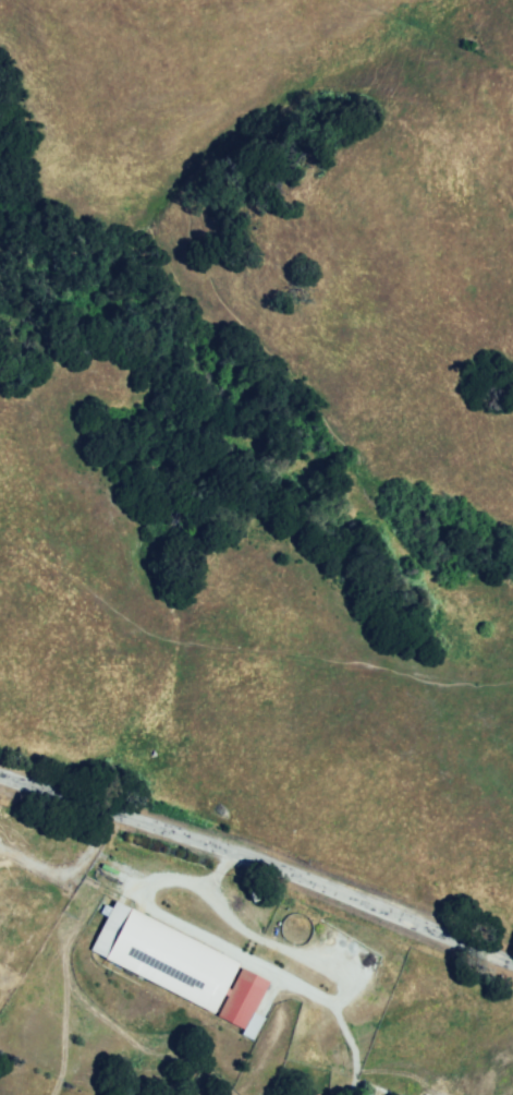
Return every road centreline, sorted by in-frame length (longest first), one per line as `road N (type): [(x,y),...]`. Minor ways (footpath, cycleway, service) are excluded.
road 1 (tertiary): [(0,774),(241,856),(512,966)]

